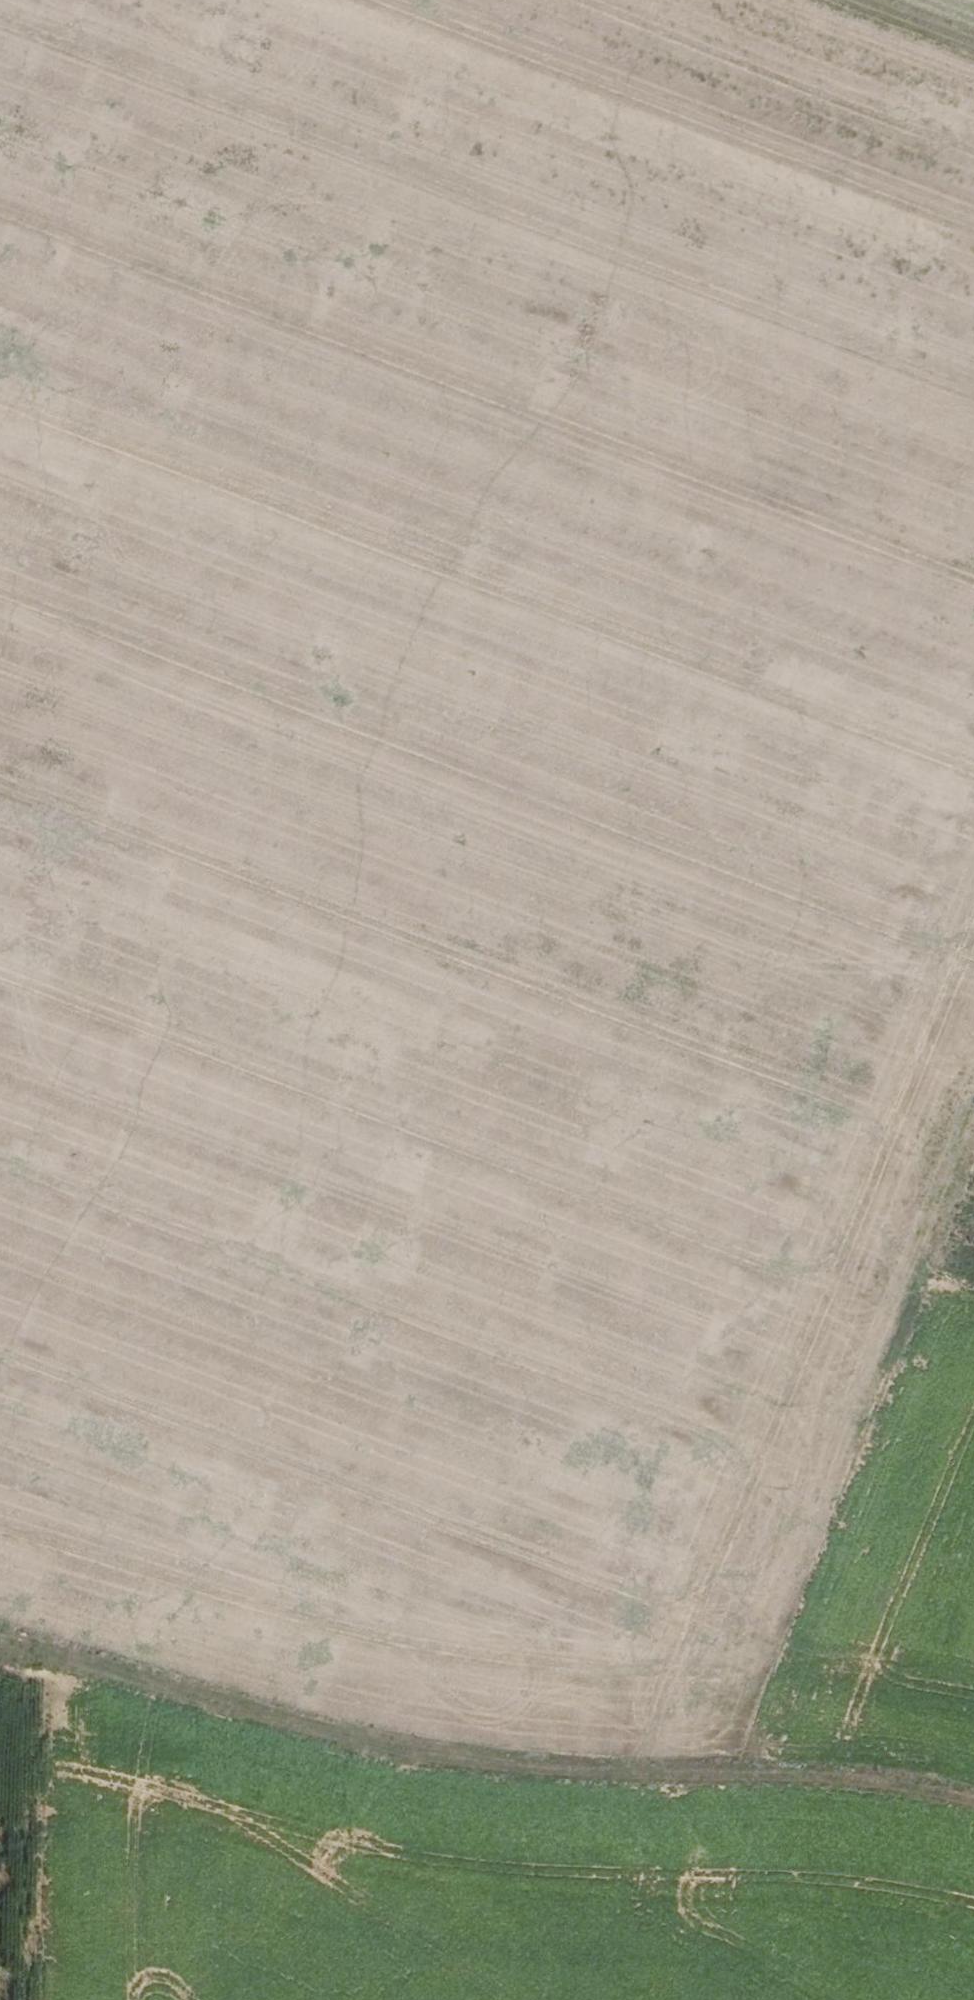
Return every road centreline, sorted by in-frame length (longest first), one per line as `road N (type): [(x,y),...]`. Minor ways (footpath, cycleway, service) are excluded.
road 1 (track): [(973,1803),(939,1791),(806,1777),(492,1775),(0,1637)]
road 2 (track): [(823,0),(973,57)]

